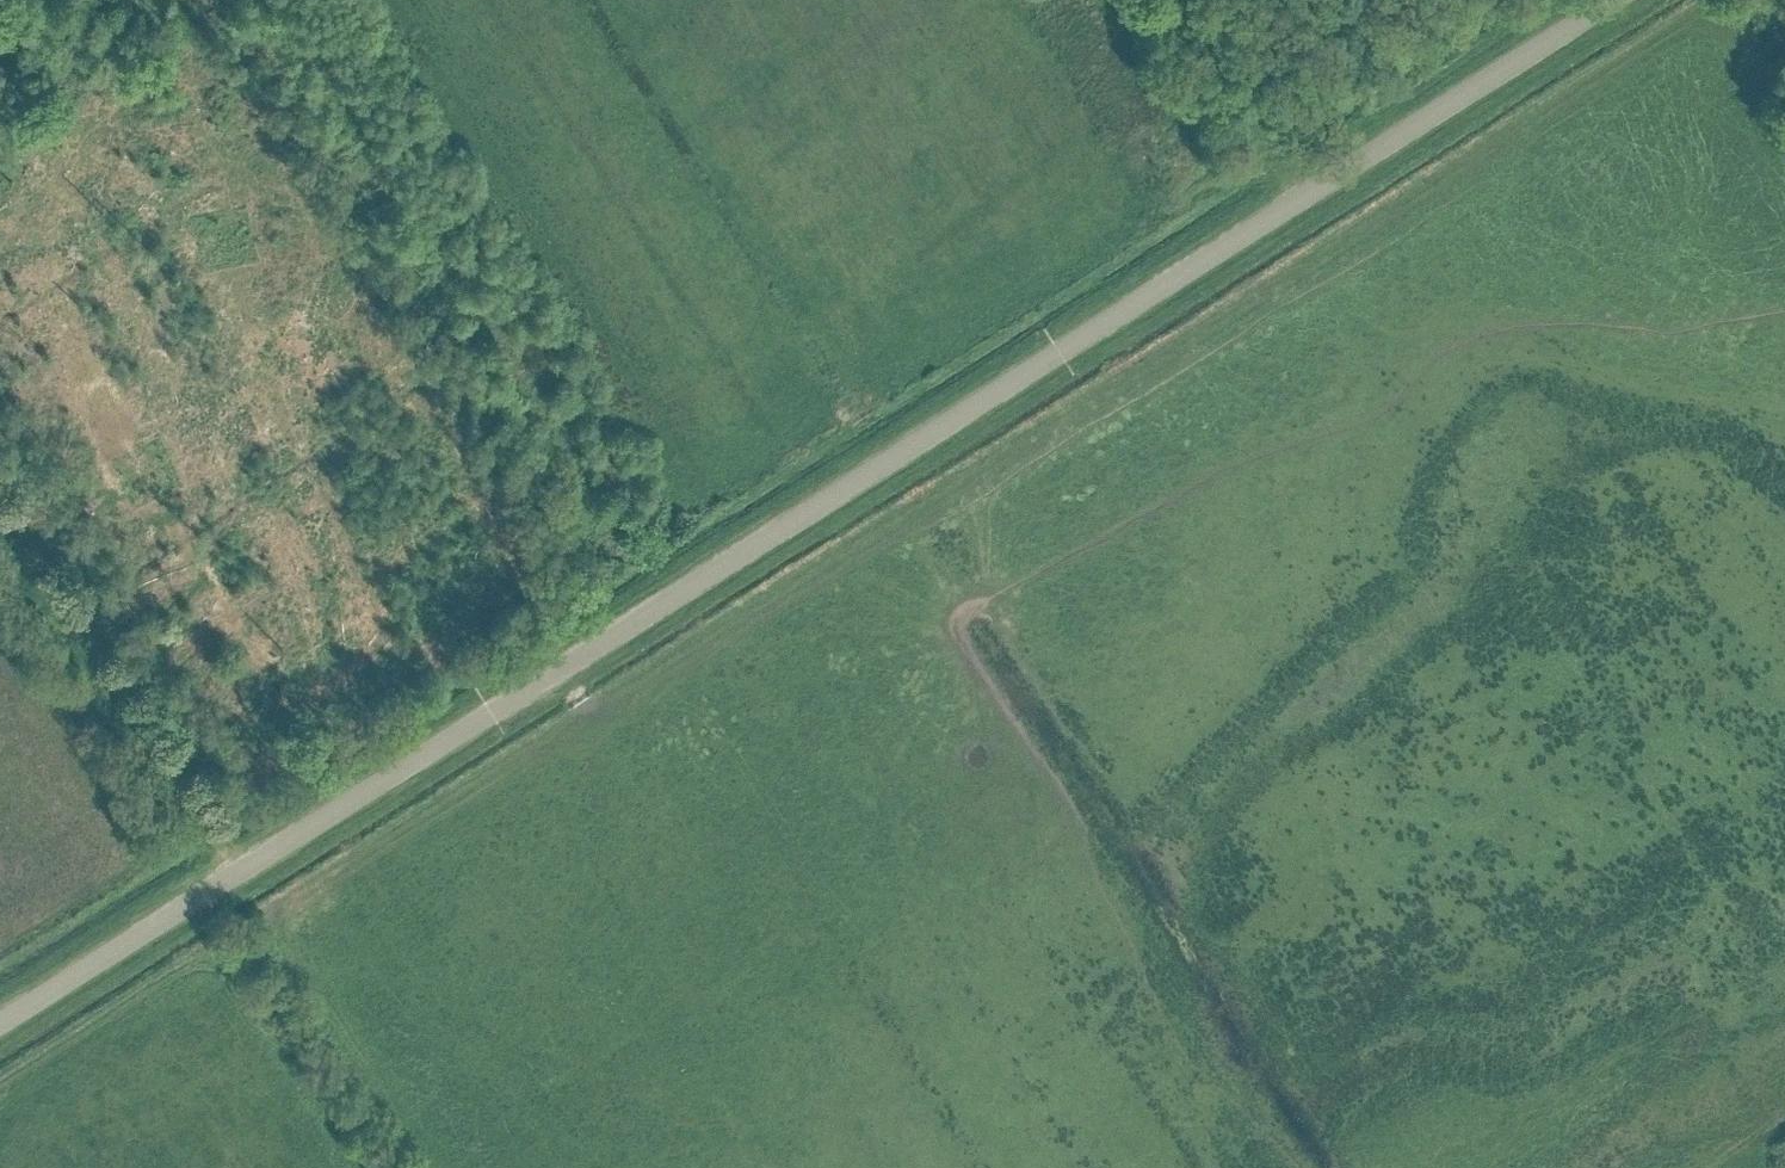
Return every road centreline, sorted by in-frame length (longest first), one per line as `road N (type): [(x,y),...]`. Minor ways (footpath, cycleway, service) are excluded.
road 1 (unclassified): [(1610,0),(0,1021)]

